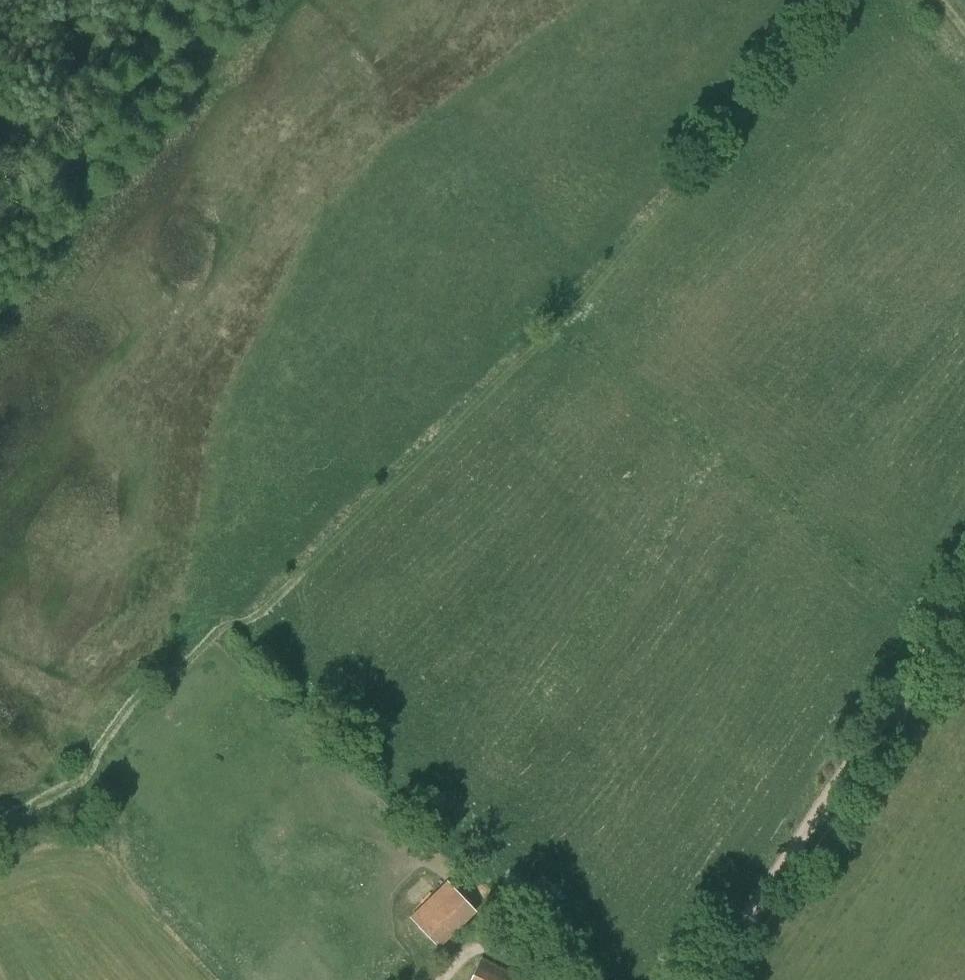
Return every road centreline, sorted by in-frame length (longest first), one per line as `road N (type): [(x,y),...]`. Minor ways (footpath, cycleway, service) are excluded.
road 1 (track): [(964,612),(704,979)]
road 2 (track): [(223,979),(121,880),(116,839)]

